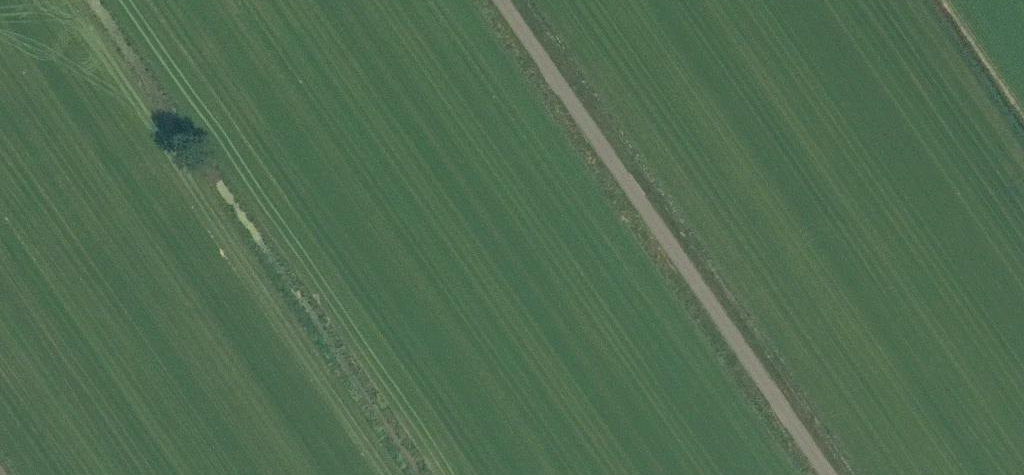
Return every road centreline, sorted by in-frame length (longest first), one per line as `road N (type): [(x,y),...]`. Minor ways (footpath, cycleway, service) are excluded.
road 1 (unclassified): [(502,0),(828,474)]

